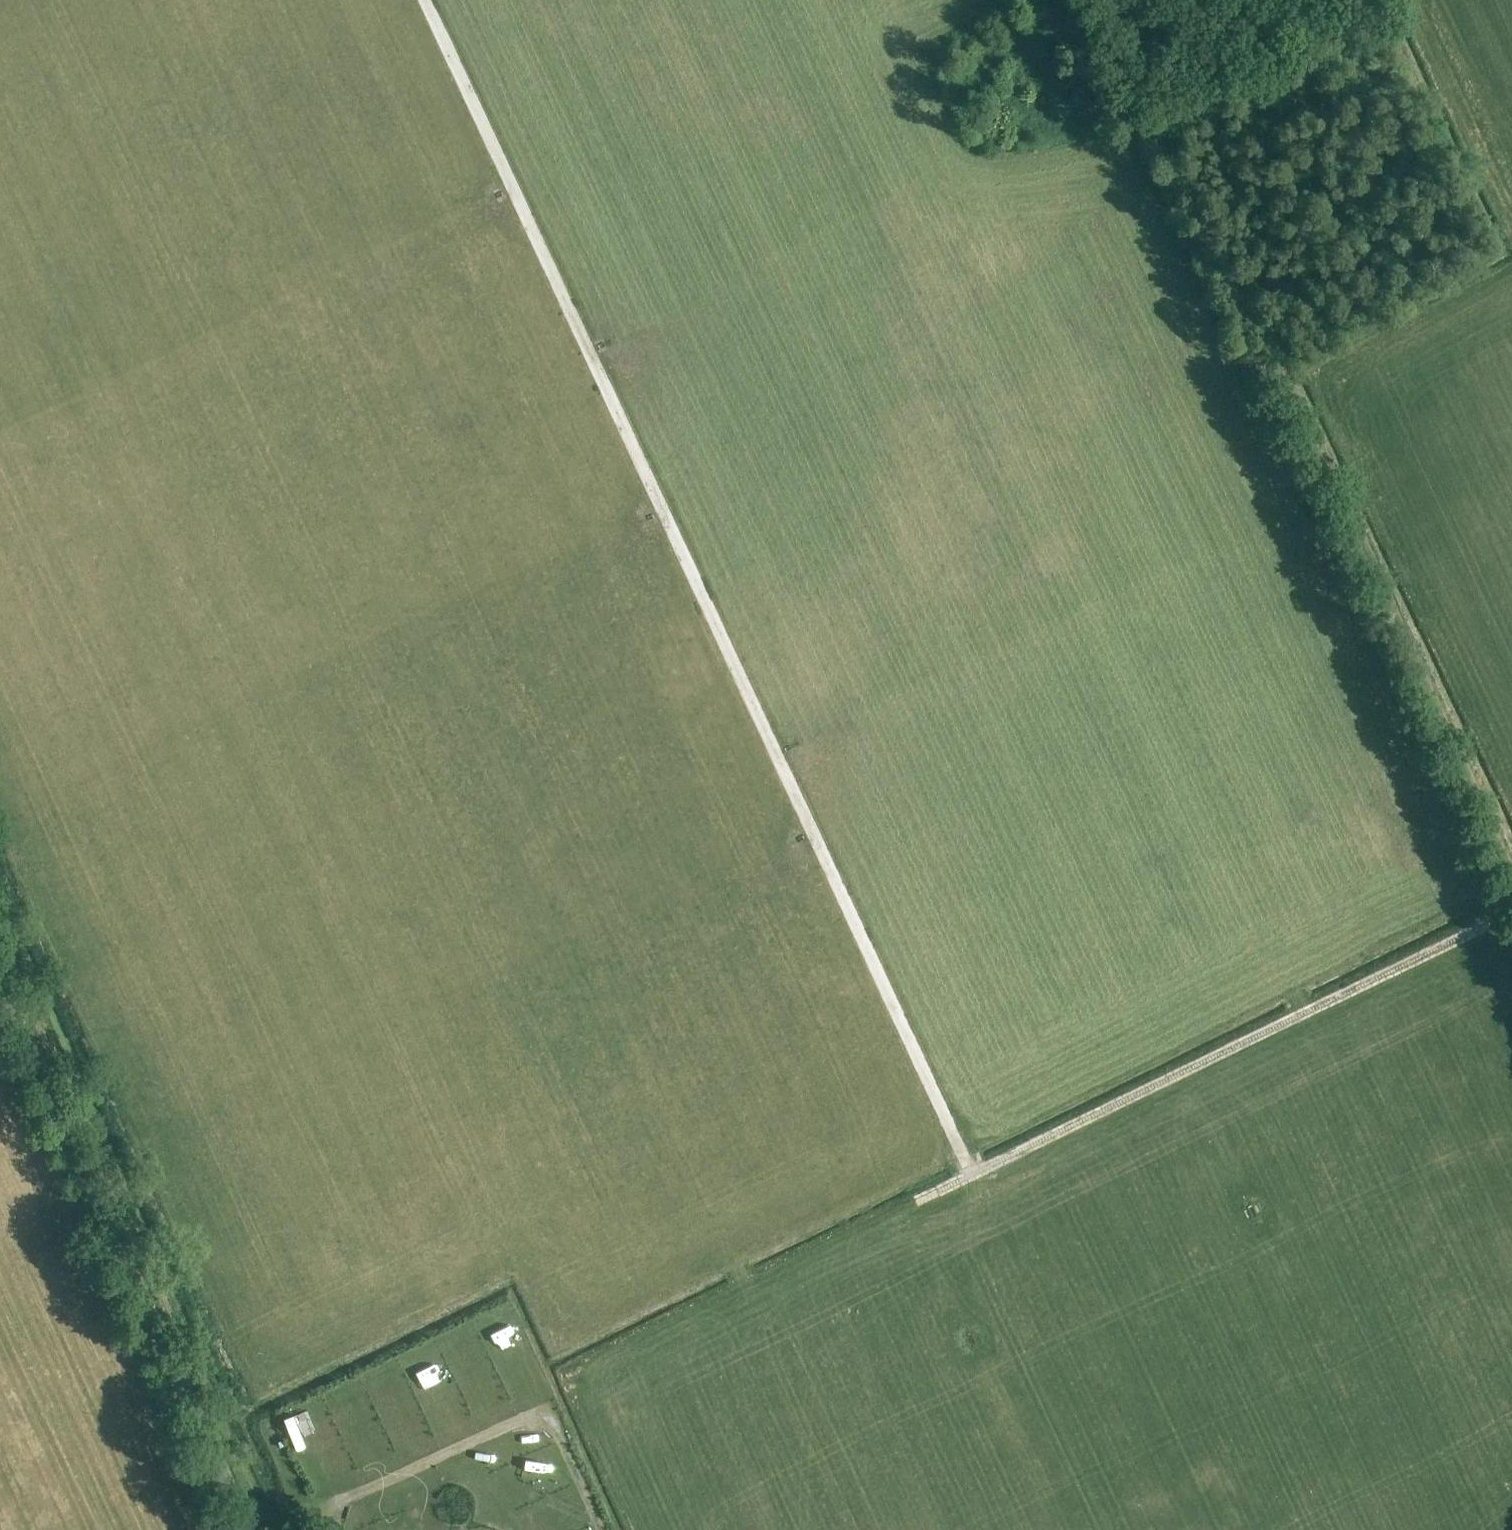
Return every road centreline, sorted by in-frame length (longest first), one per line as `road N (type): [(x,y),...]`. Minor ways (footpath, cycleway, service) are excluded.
road 1 (track): [(1511,870),(1282,370),(1290,346),(1354,303),(1364,277),(1243,0)]
road 2 (unclassified): [(247,1529),(0,986)]

